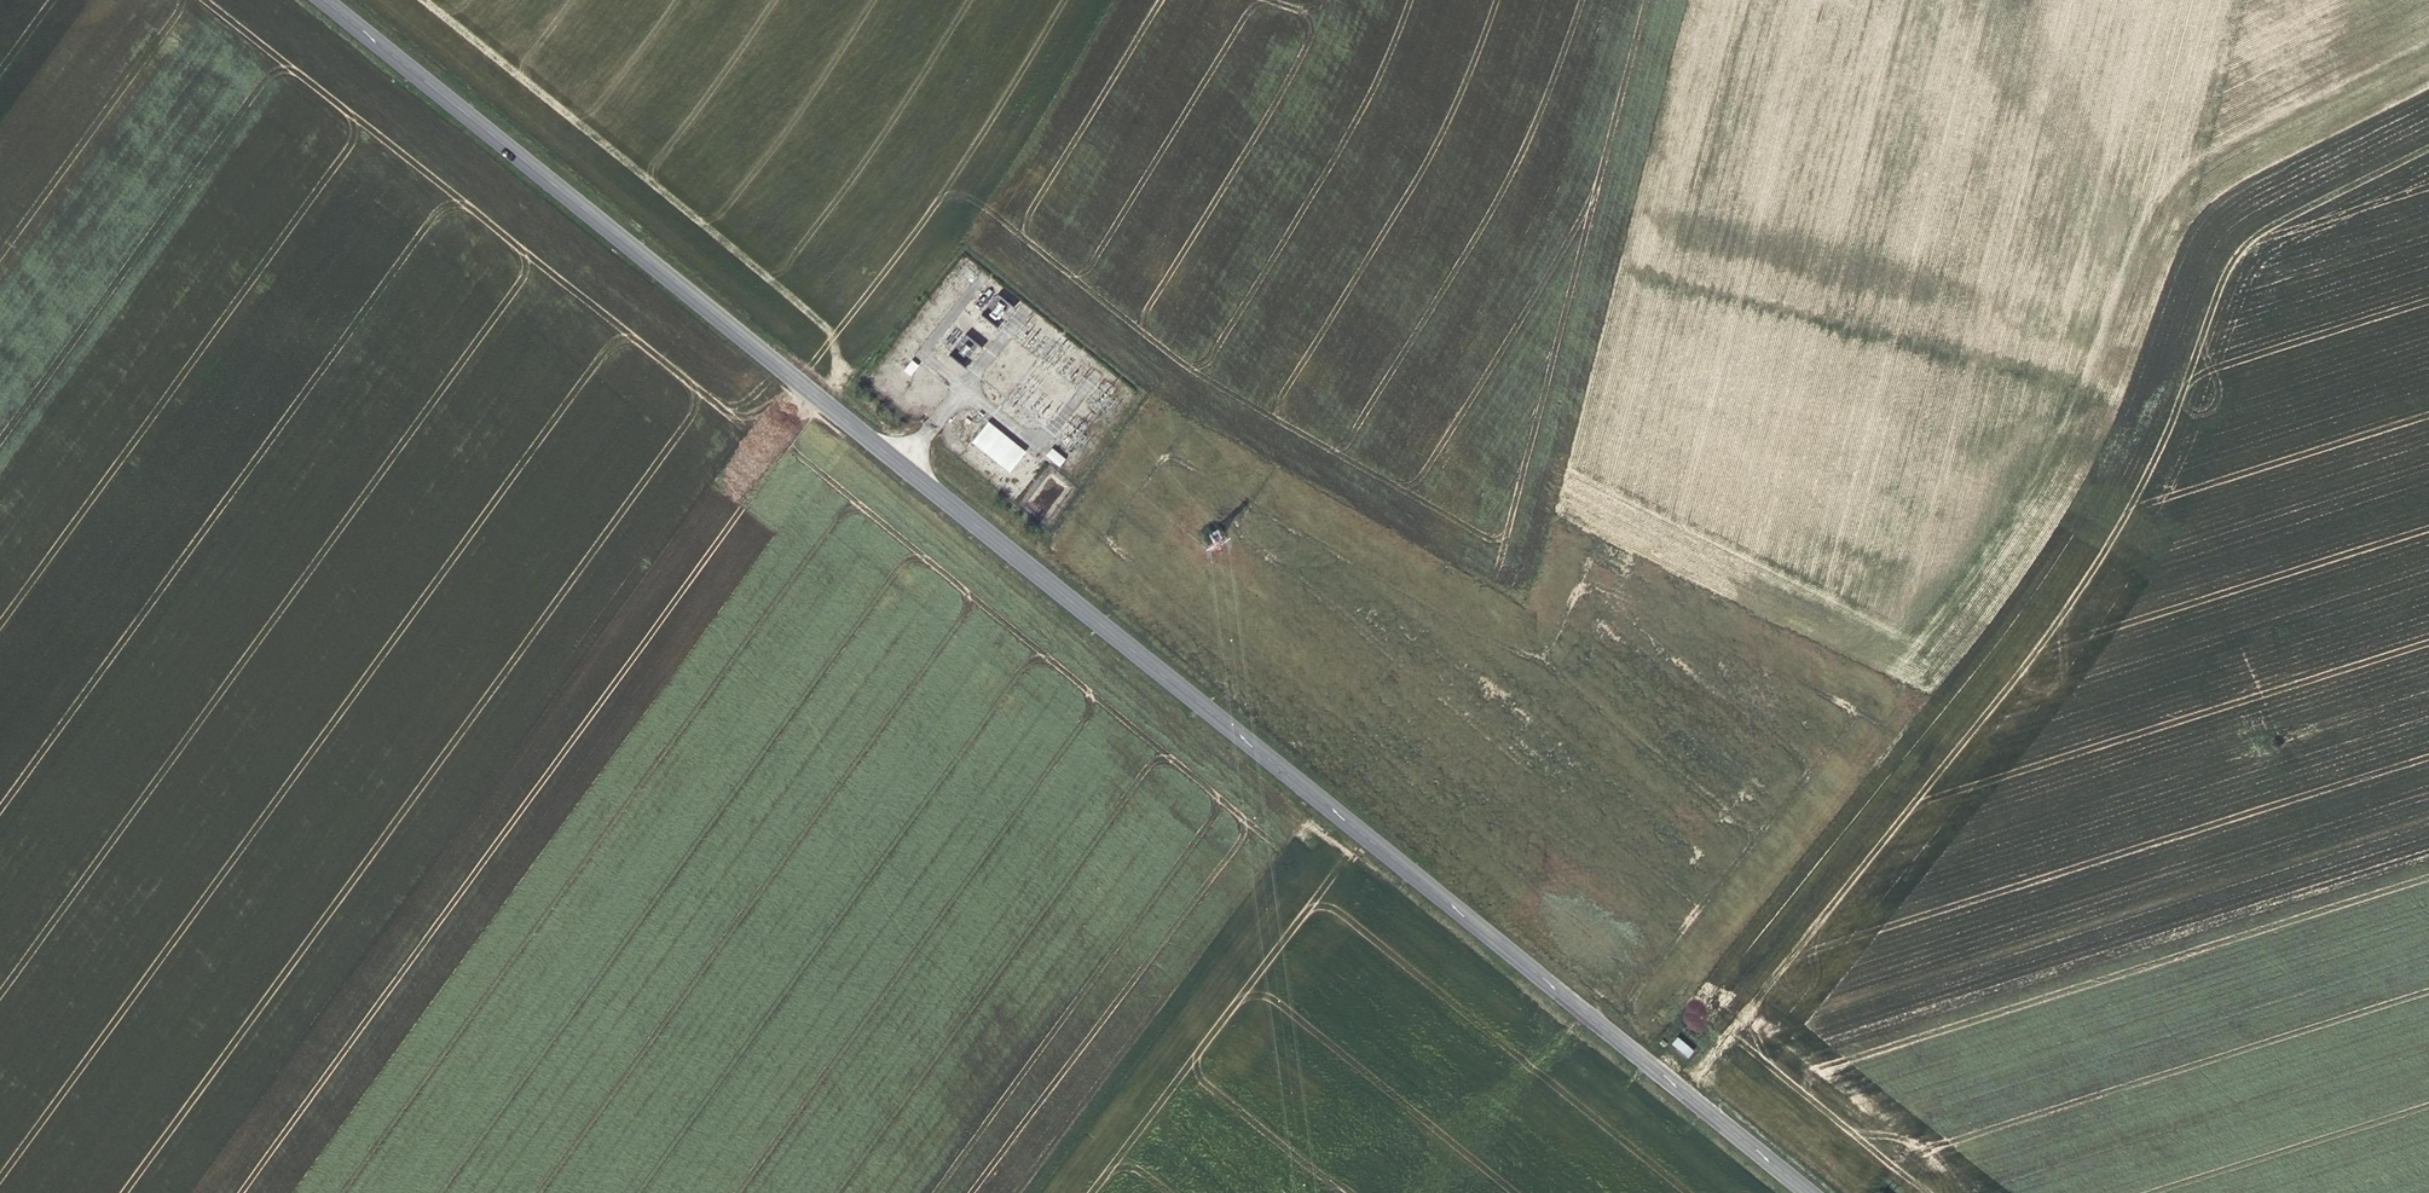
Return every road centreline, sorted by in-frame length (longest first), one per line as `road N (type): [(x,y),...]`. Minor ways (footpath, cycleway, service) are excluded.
road 1 (secondary): [(326,0),(1810,1192)]

